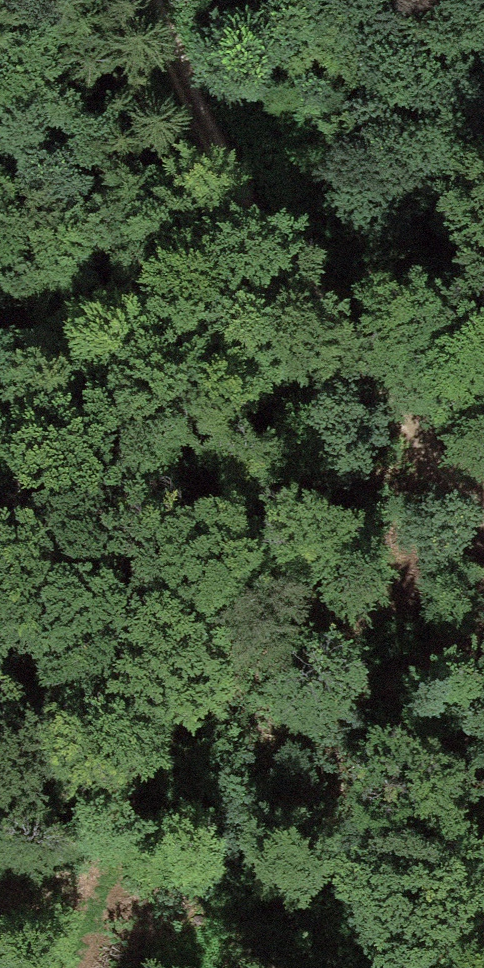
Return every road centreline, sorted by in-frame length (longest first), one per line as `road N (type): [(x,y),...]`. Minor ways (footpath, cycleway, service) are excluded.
road 1 (track): [(153,0),(297,301),(483,621)]
road 2 (track): [(297,301),(51,745)]

